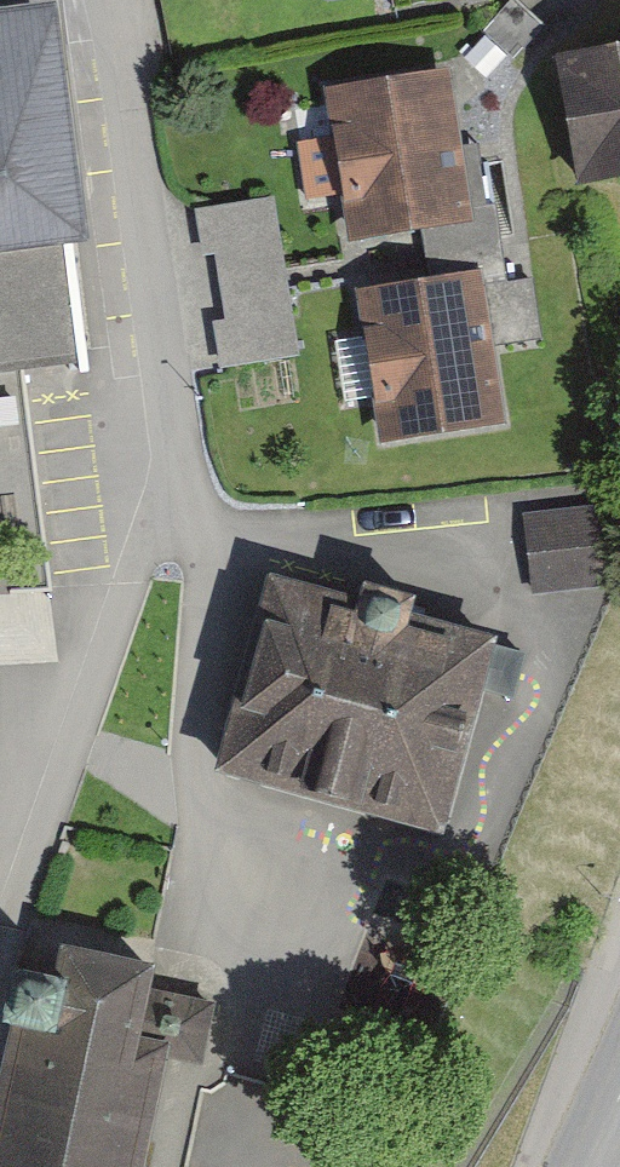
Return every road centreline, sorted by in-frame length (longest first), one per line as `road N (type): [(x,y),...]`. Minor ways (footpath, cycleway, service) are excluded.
road 1 (residential): [(0,956),(178,450)]
road 2 (residential): [(178,450),(117,0)]
road 3 (residential): [(178,450),(200,531),(208,632),(195,763),(218,832),(261,872)]

